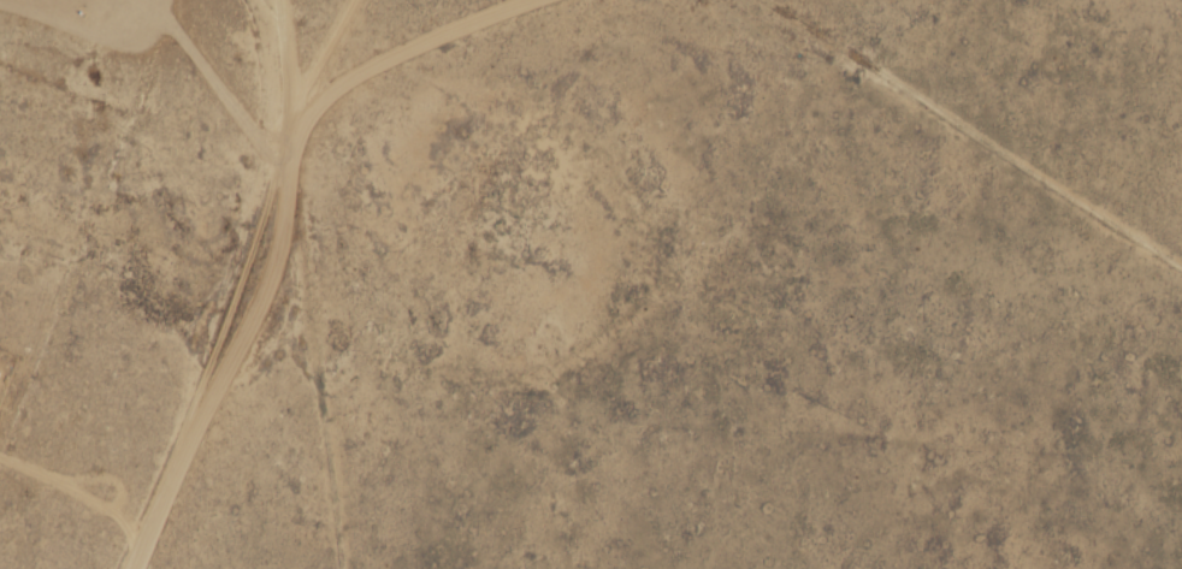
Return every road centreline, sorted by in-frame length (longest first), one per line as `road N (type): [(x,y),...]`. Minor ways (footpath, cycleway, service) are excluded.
road 1 (residential): [(832,0),(1181,316)]
road 2 (residential): [(288,265),(143,568)]
road 3 (residential): [(245,0),(288,265)]

